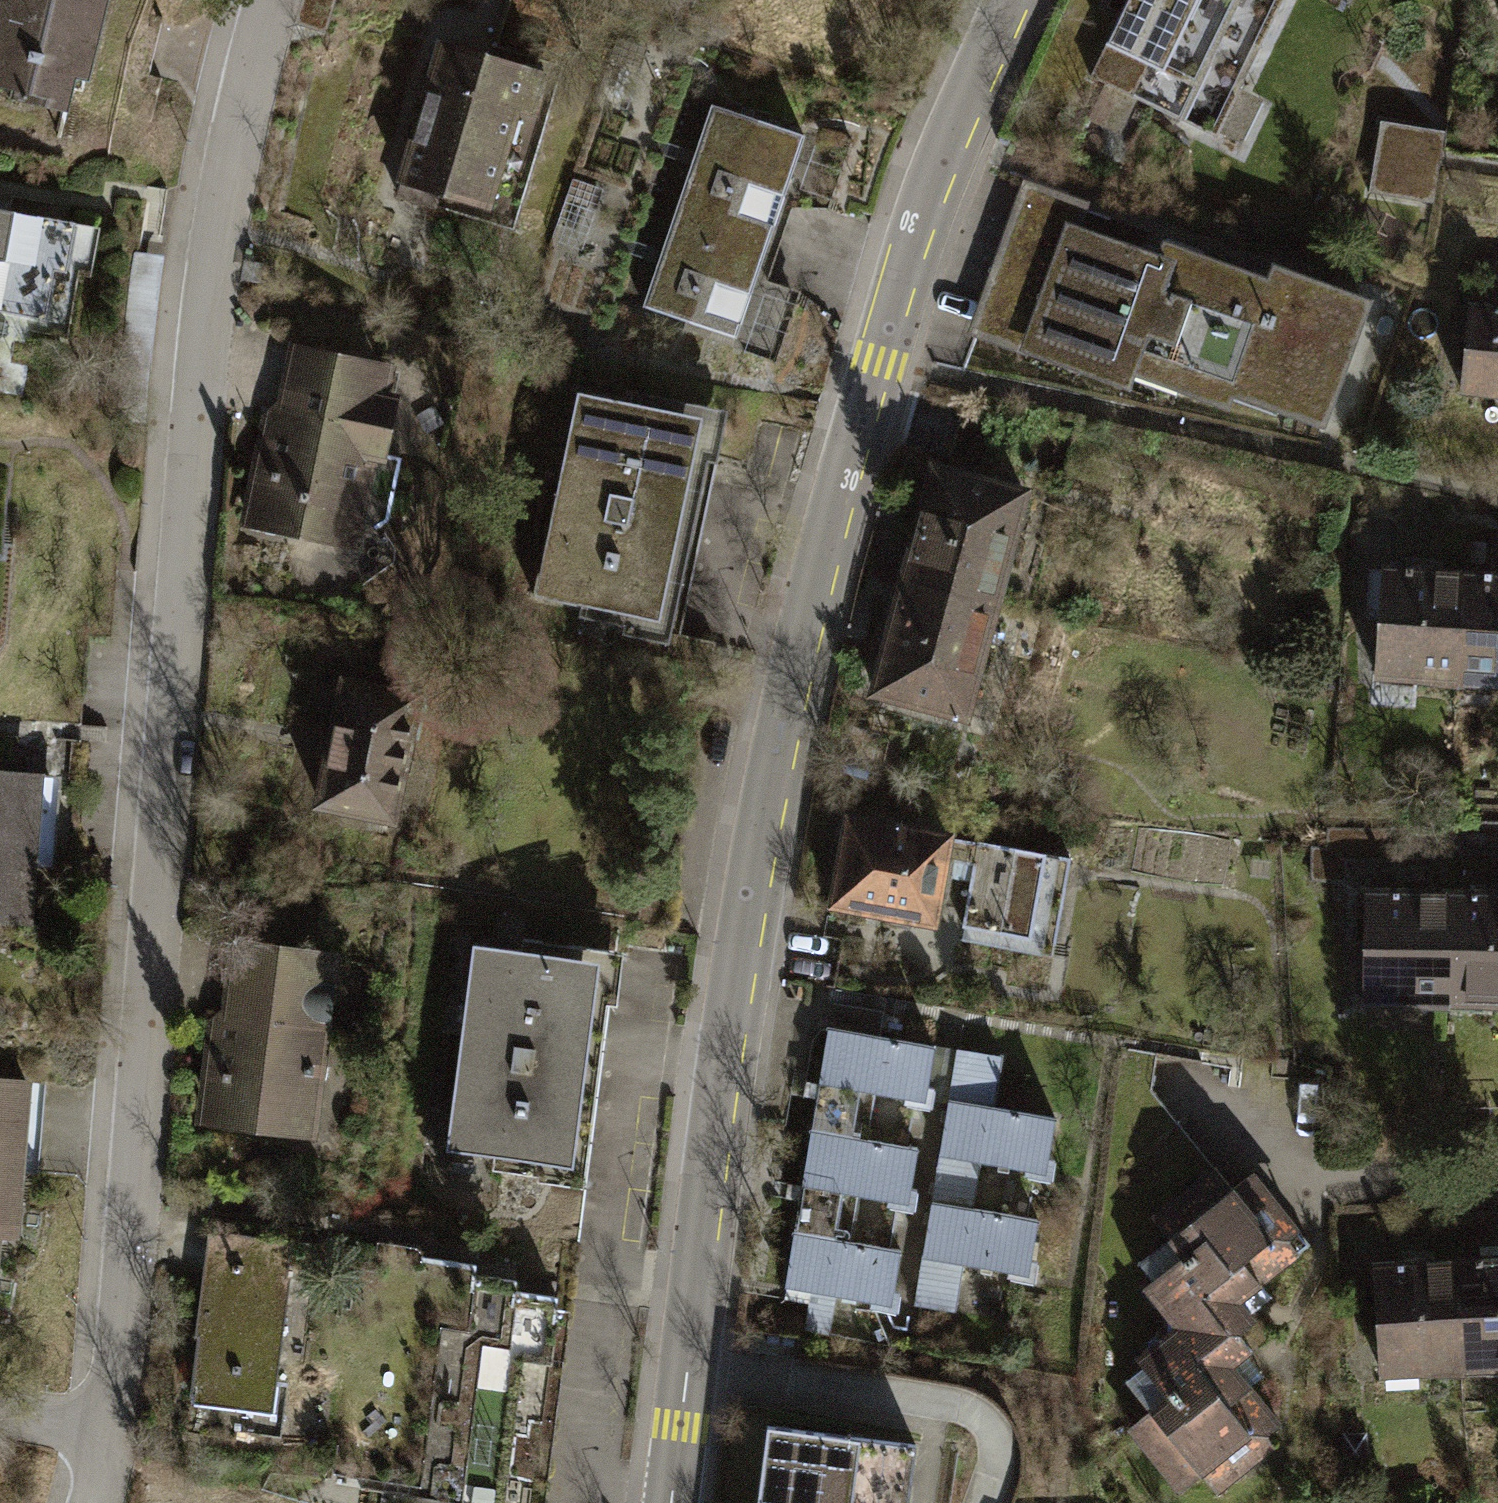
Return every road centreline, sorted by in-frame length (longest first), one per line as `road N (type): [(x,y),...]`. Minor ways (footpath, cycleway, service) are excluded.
road 1 (tertiary): [(672,1502),(741,991),(798,685),(880,360),(944,162),(1017,0)]
road 2 (residential): [(81,1502),(102,1436),(209,279),(273,0)]

